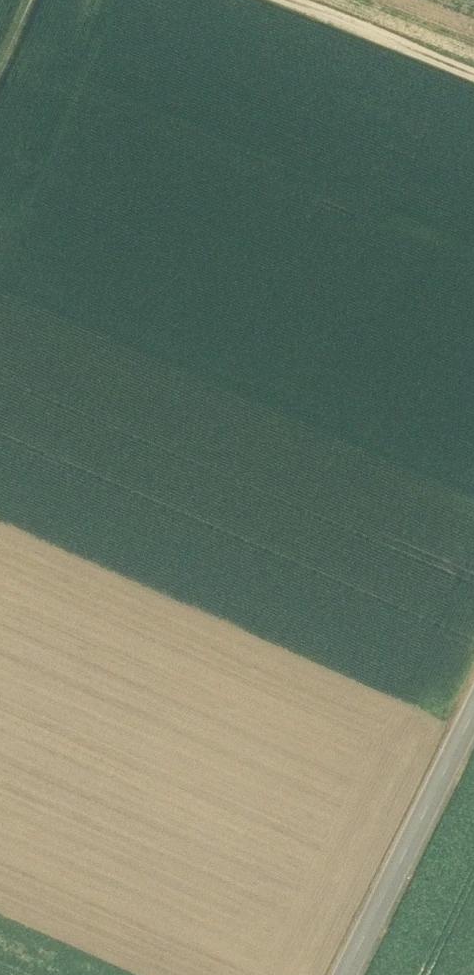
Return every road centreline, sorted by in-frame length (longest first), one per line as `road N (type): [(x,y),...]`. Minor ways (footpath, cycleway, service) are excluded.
road 1 (tertiary): [(347,974),(473,716)]
road 2 (track): [(473,82),(270,0)]

